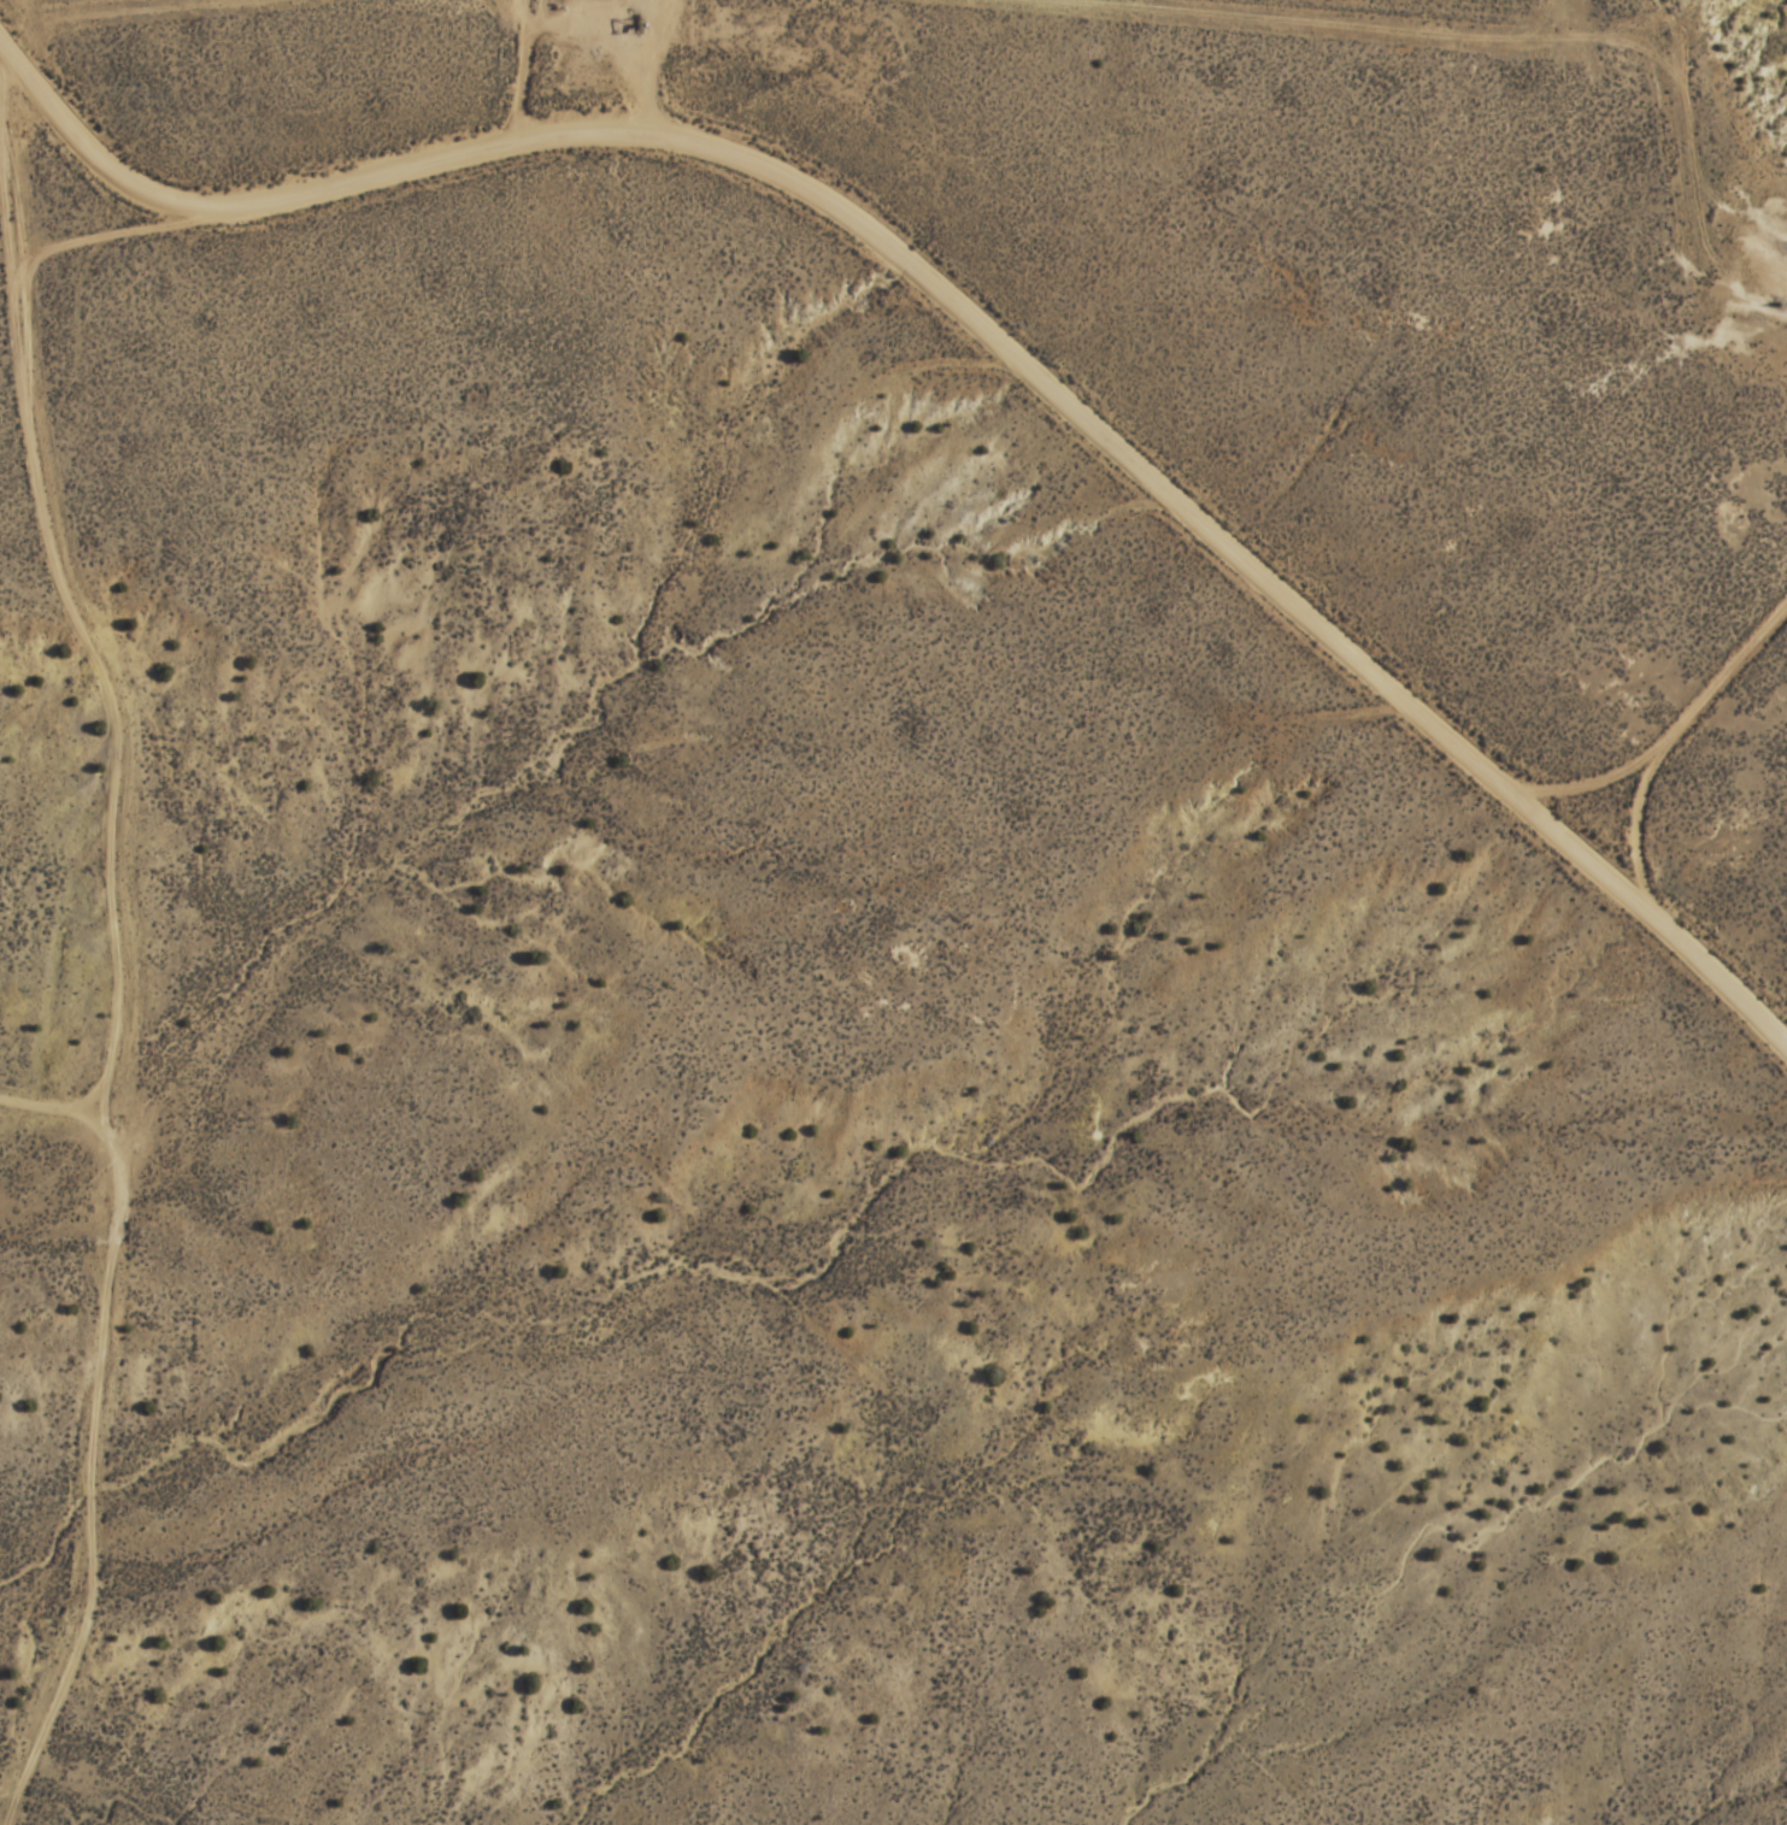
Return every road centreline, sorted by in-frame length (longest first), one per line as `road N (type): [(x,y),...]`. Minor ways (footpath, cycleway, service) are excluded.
road 1 (tertiary): [(1786,1060),(1580,855),(935,285),(746,160),(552,134),(175,205),(0,38)]
road 2 (track): [(64,1824),(119,1568),(151,1179),(151,912),(93,484),(0,56)]

